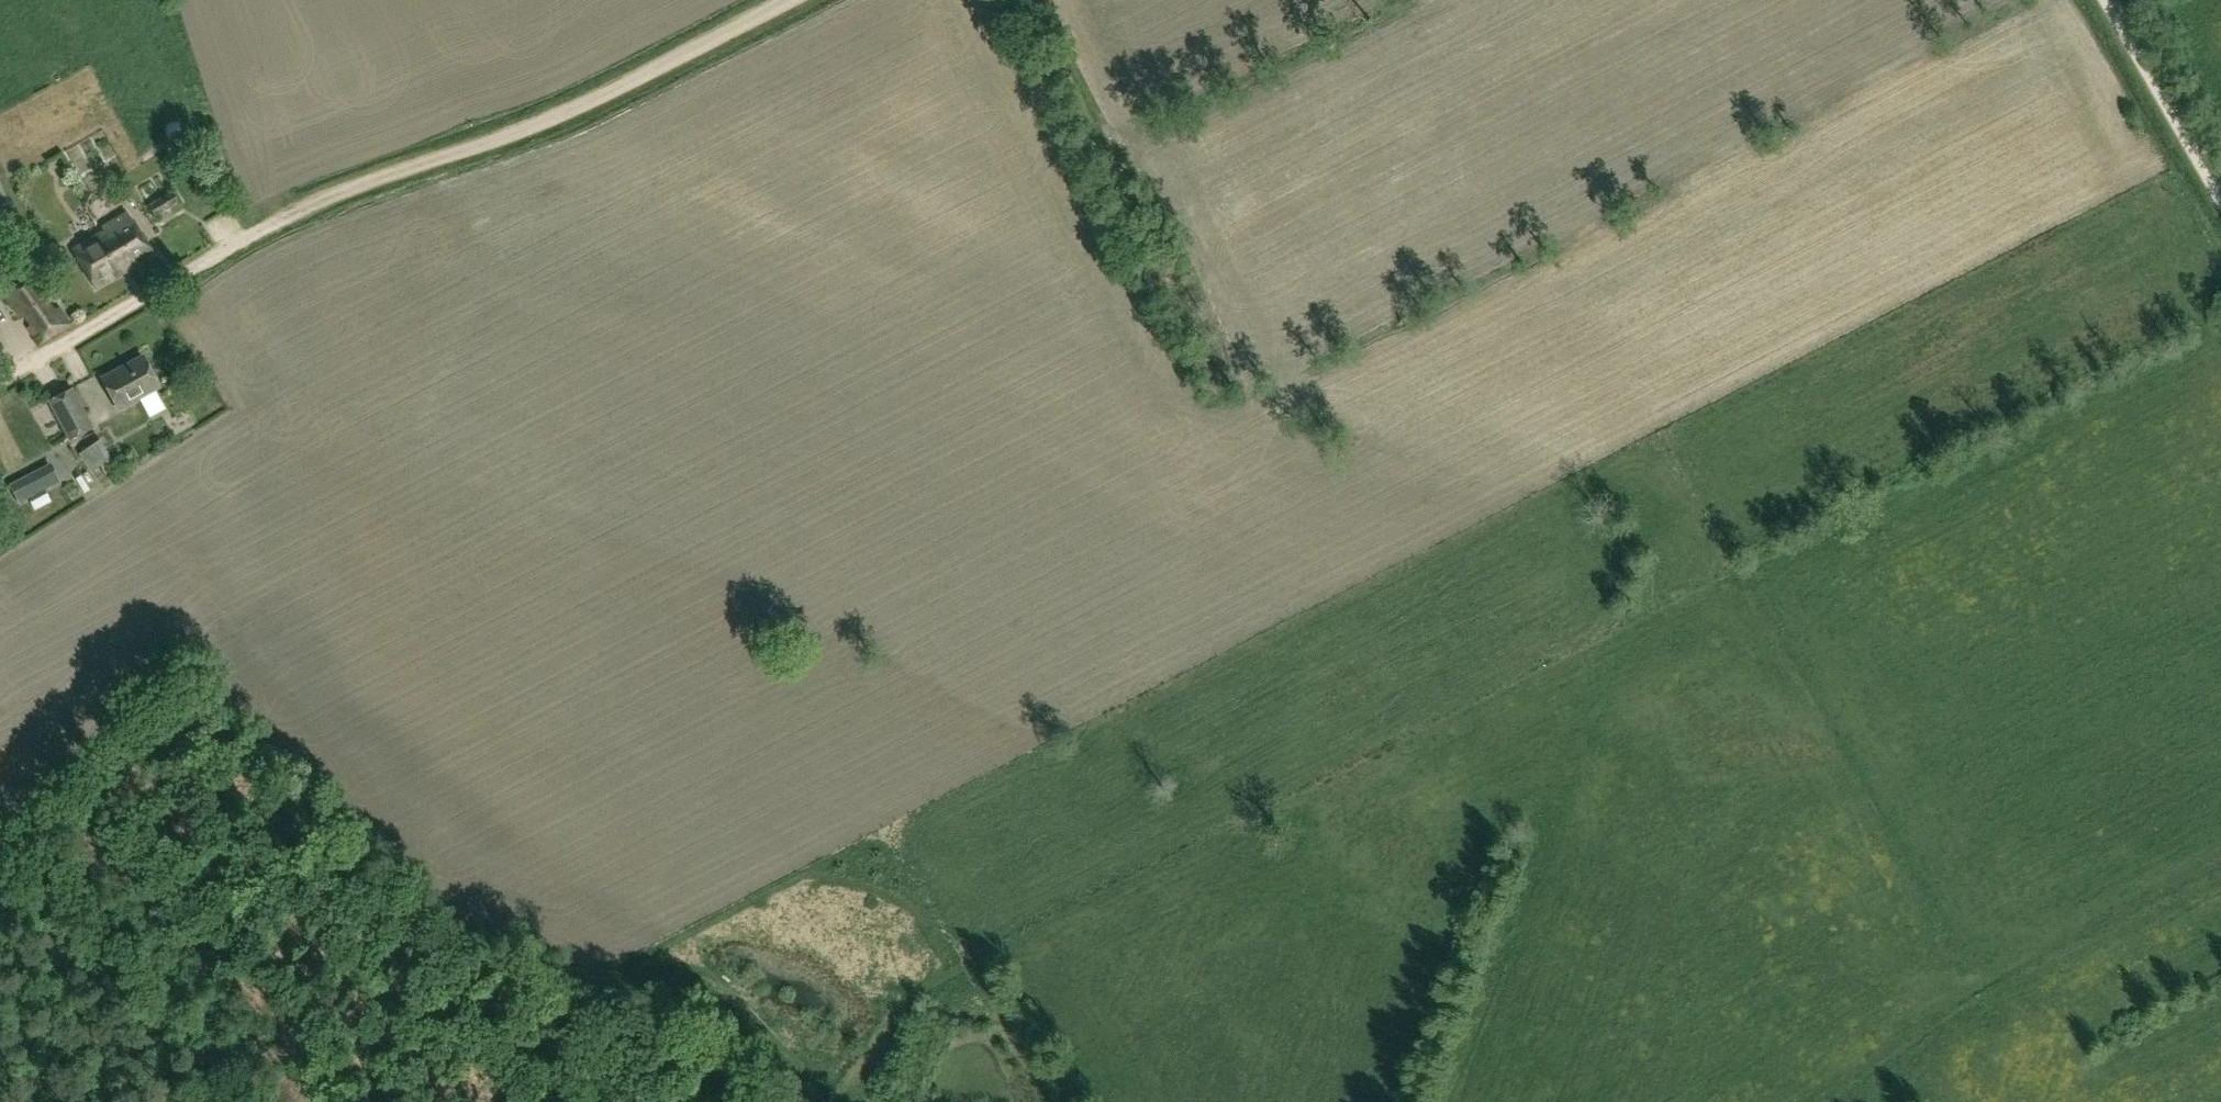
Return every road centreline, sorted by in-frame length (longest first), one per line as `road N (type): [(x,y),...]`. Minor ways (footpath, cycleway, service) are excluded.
road 1 (track): [(0,379),(299,209),(554,118),(788,0)]
road 2 (track): [(2220,202),(2104,0)]

